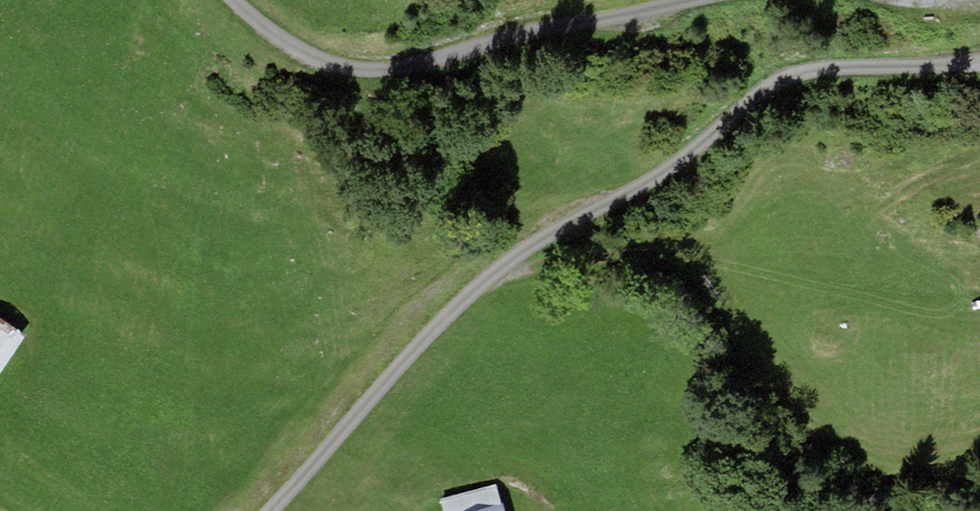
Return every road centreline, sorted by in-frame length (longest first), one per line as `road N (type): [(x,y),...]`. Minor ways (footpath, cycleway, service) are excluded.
road 1 (unclassified): [(280,510),(442,328),(523,257),(629,198),(781,79),(979,62)]
road 2 (unclassified): [(697,0),(365,70),(299,51),(238,0)]

